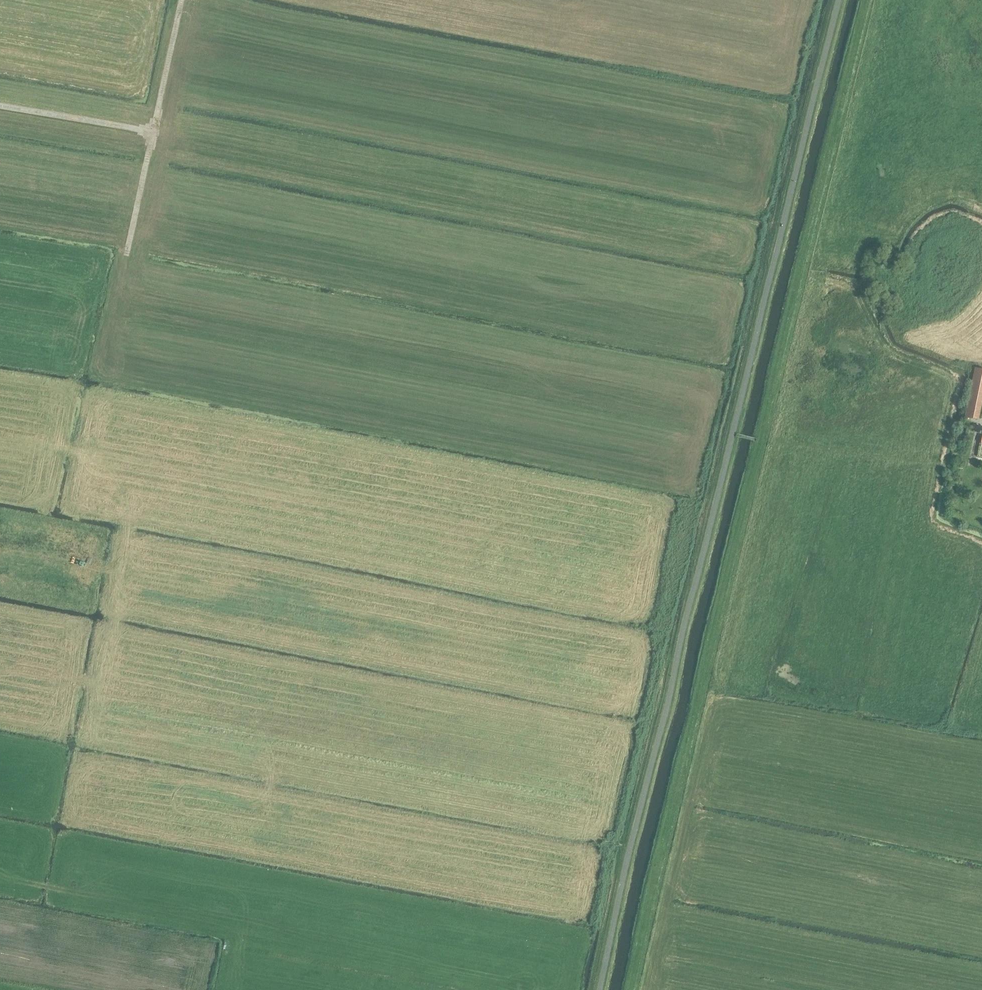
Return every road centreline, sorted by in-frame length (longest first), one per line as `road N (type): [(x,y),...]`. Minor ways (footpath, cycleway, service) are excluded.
road 1 (track): [(182,0),(127,255)]
road 2 (track): [(0,106),(154,132)]

